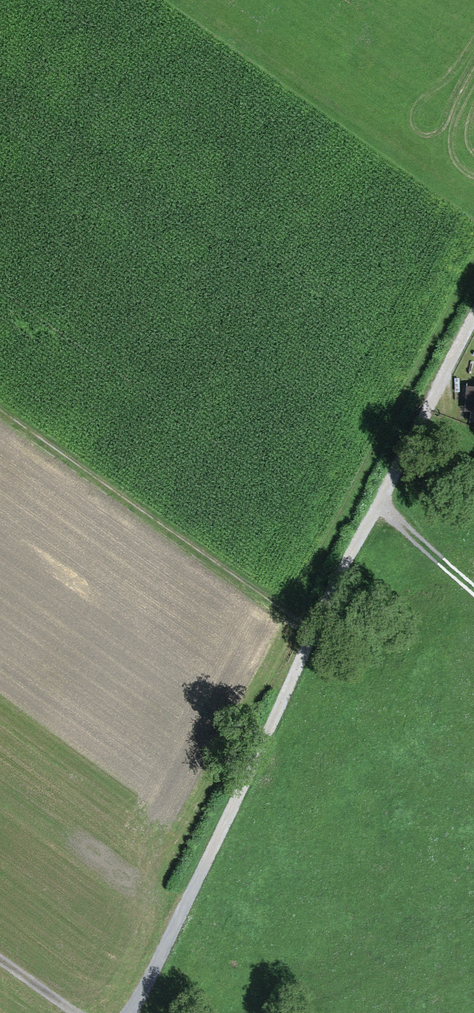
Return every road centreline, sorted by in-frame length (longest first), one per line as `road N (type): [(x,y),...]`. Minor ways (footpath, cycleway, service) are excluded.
road 1 (track): [(473,325),(129,1012)]
road 2 (track): [(314,632),(0,410)]
road 3 (track): [(379,503),(473,593)]

